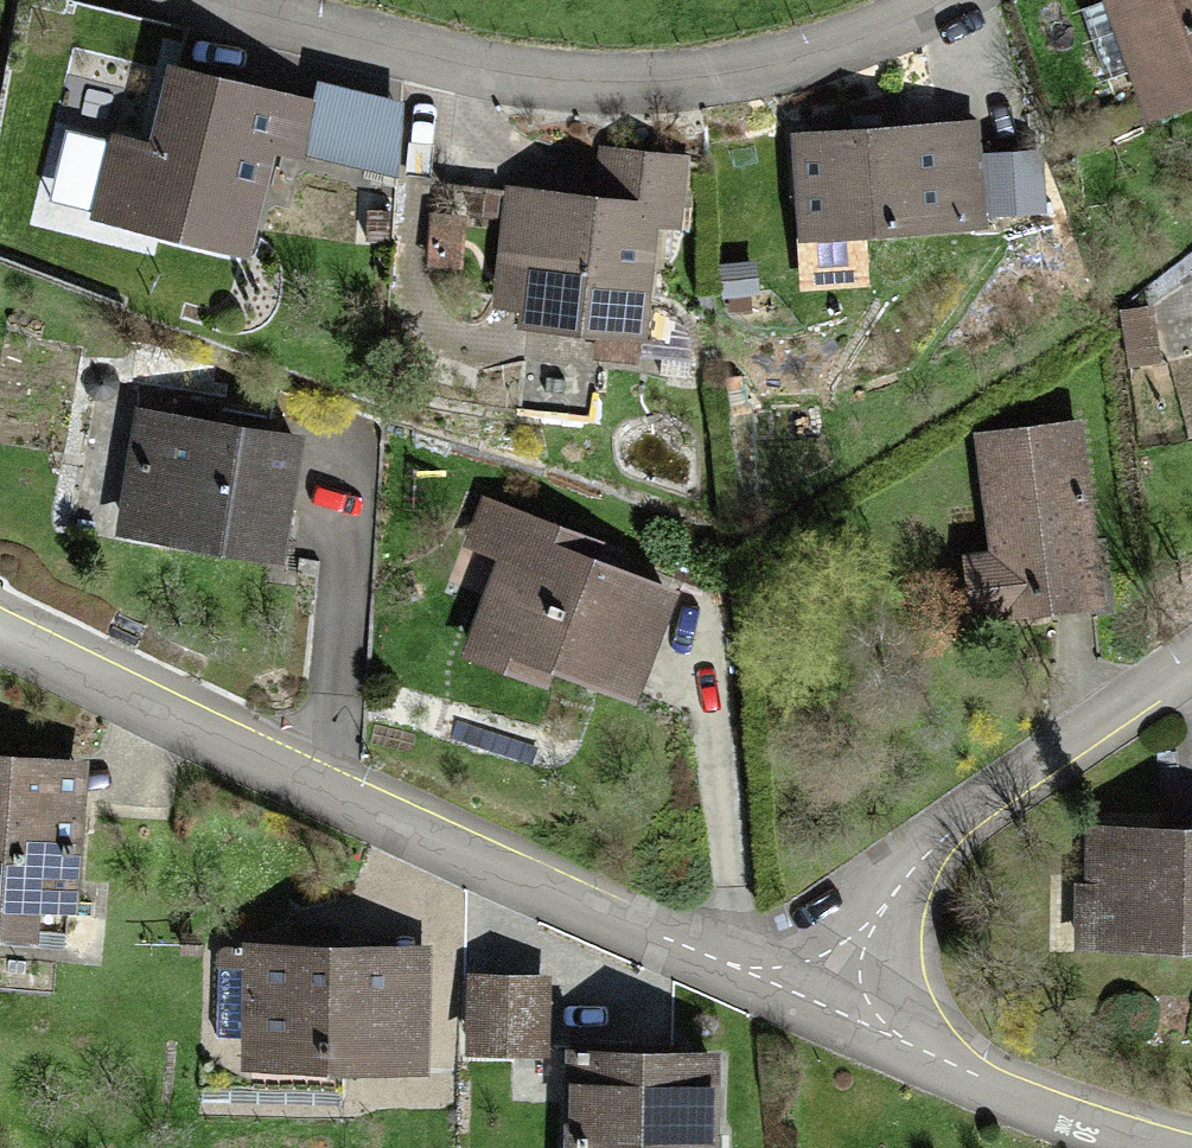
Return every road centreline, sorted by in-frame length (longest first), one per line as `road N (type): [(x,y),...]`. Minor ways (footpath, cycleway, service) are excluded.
road 1 (residential): [(825,1008),(326,792),(0,629)]
road 2 (residential): [(940,0),(823,52),(734,76),(641,86),(552,81),(446,61),(254,0)]
road 3 (residential): [(825,1008),(890,896),(958,821),(1191,658)]
road 4 (residential): [(1157,1147),(1018,1098),(825,1008)]

